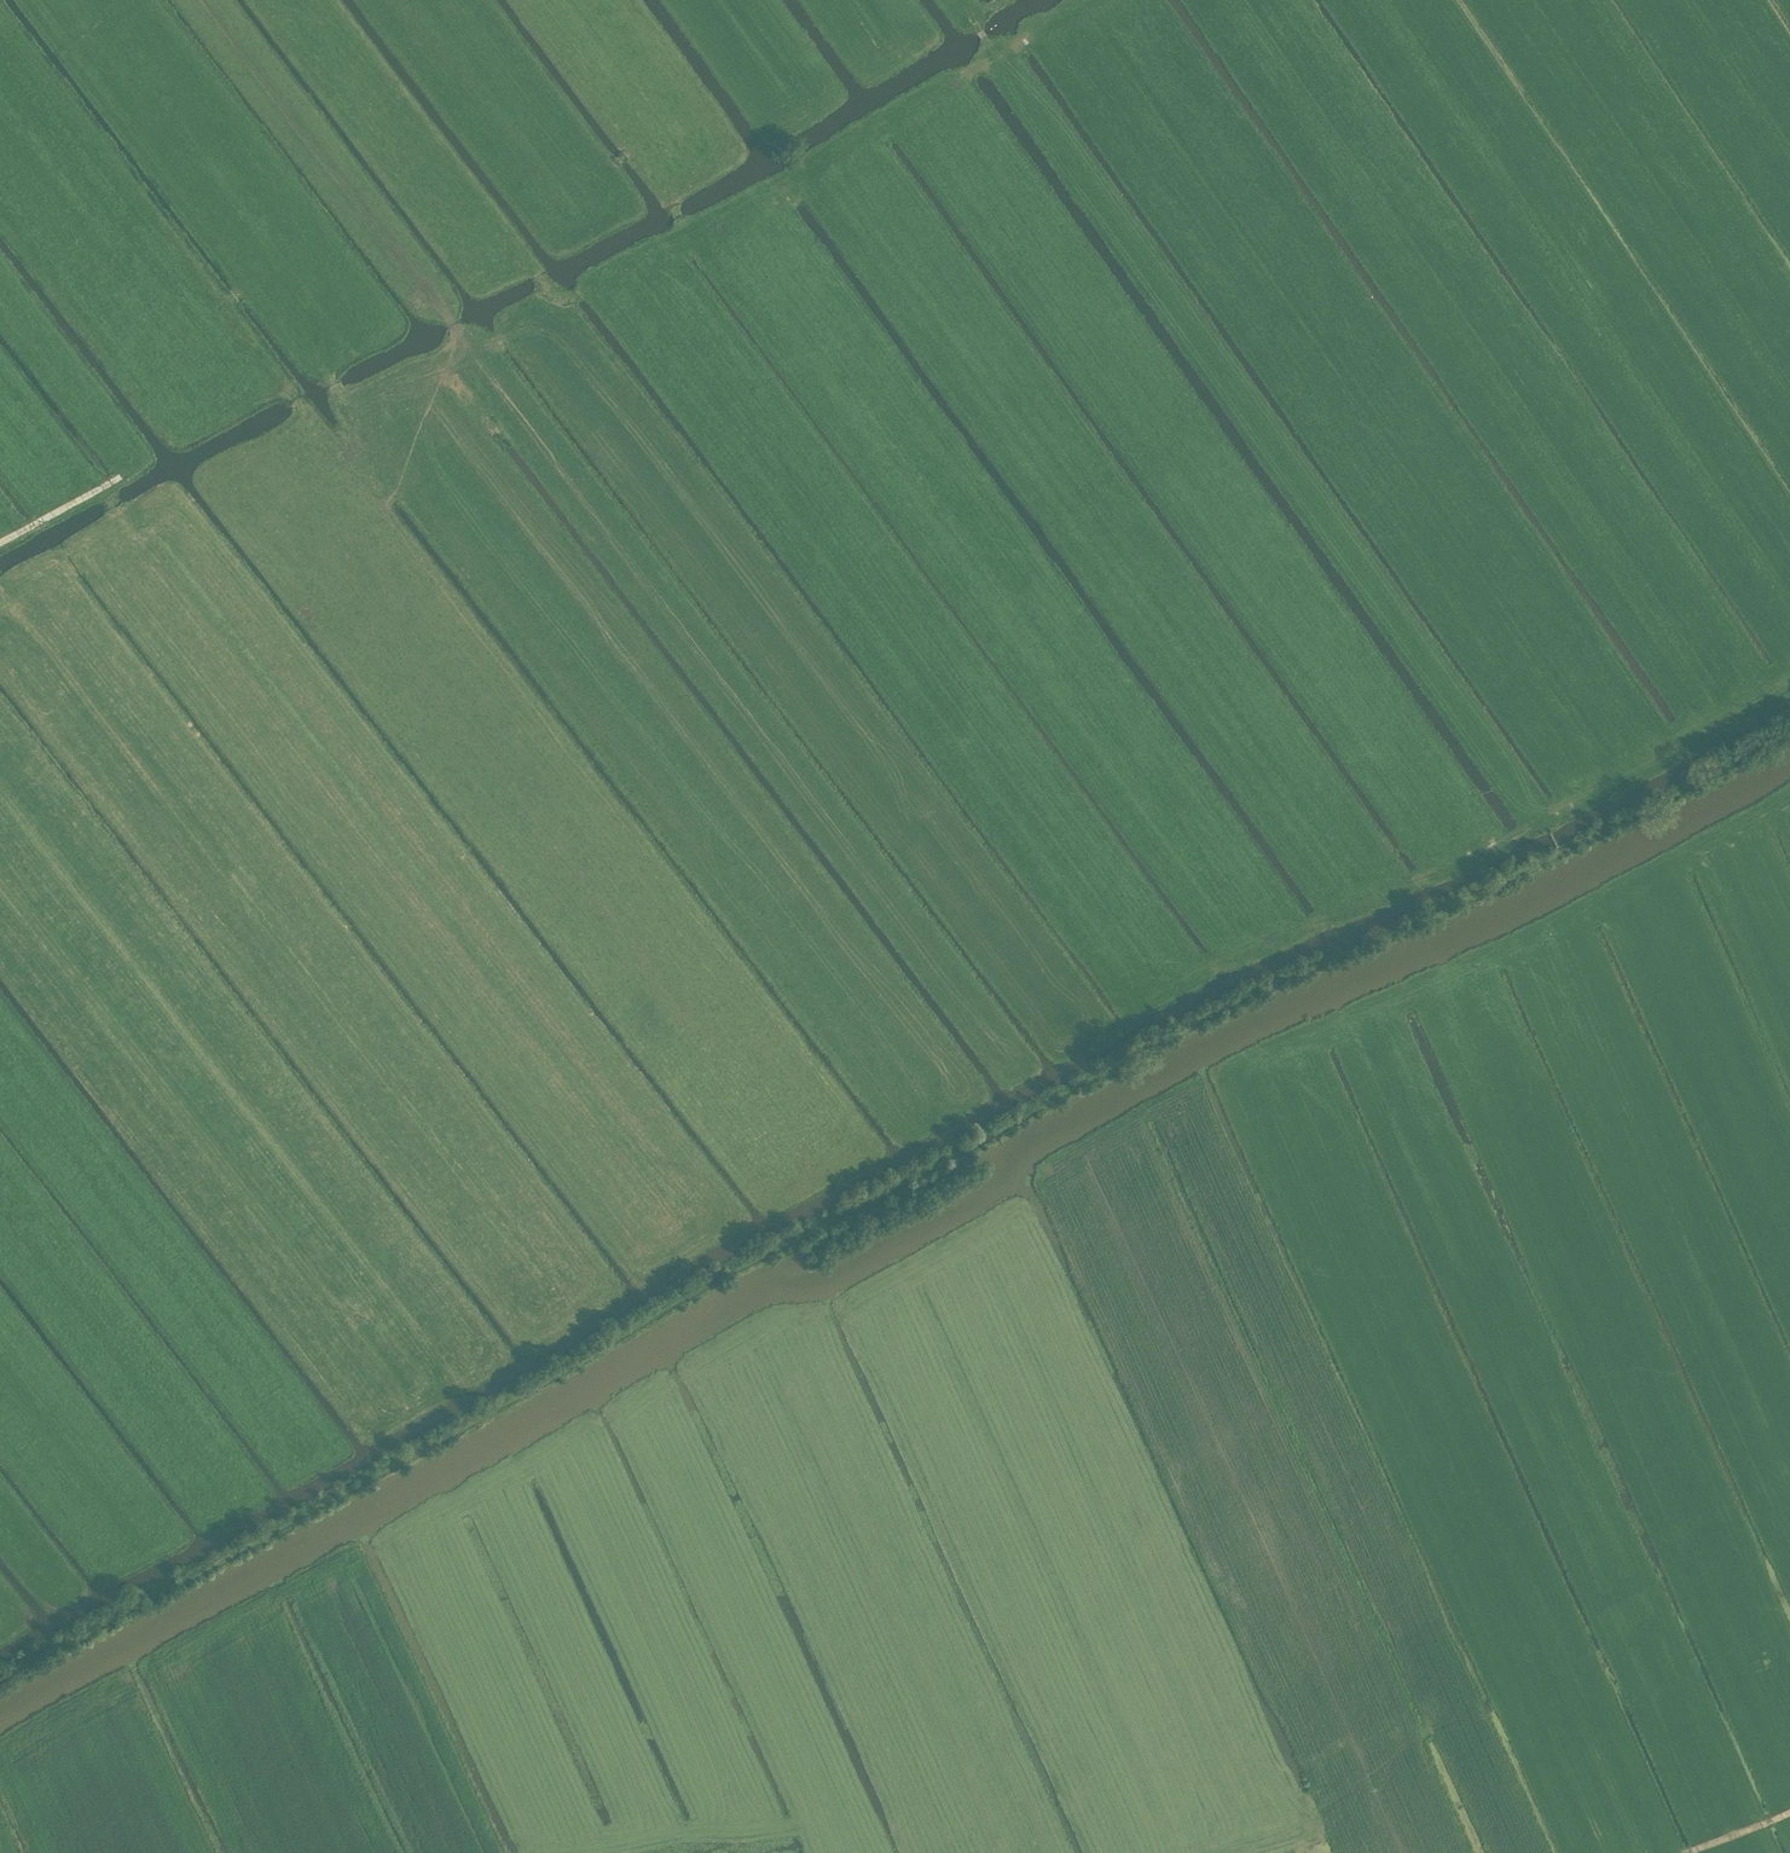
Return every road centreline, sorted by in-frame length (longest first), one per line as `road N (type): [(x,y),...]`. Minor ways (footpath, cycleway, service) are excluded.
road 1 (track): [(0,545),(123,480)]

